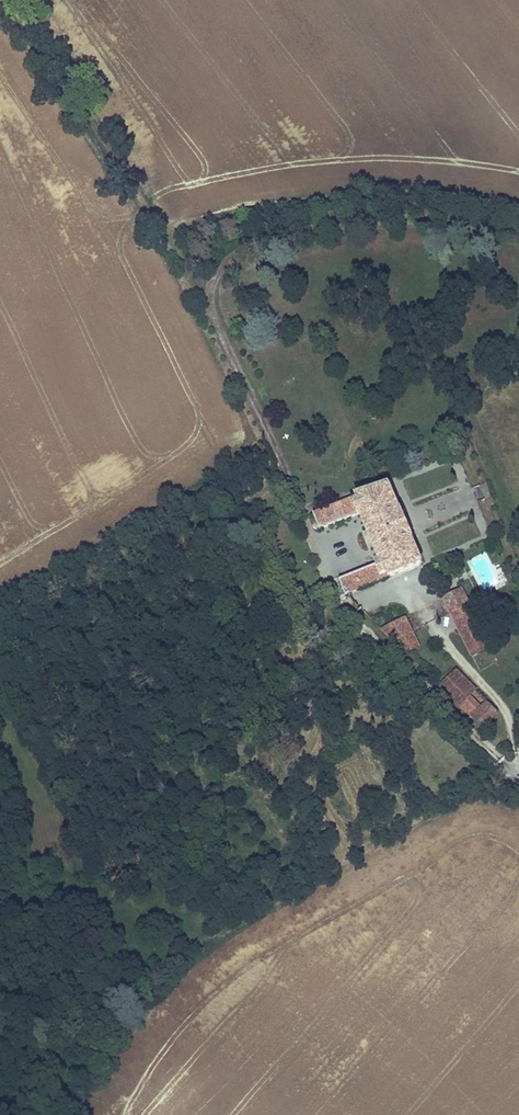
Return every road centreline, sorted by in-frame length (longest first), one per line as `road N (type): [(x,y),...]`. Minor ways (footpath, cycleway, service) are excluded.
road 1 (unclassified): [(518,225),(304,214),(245,229),(209,265),(206,303),(282,471)]

